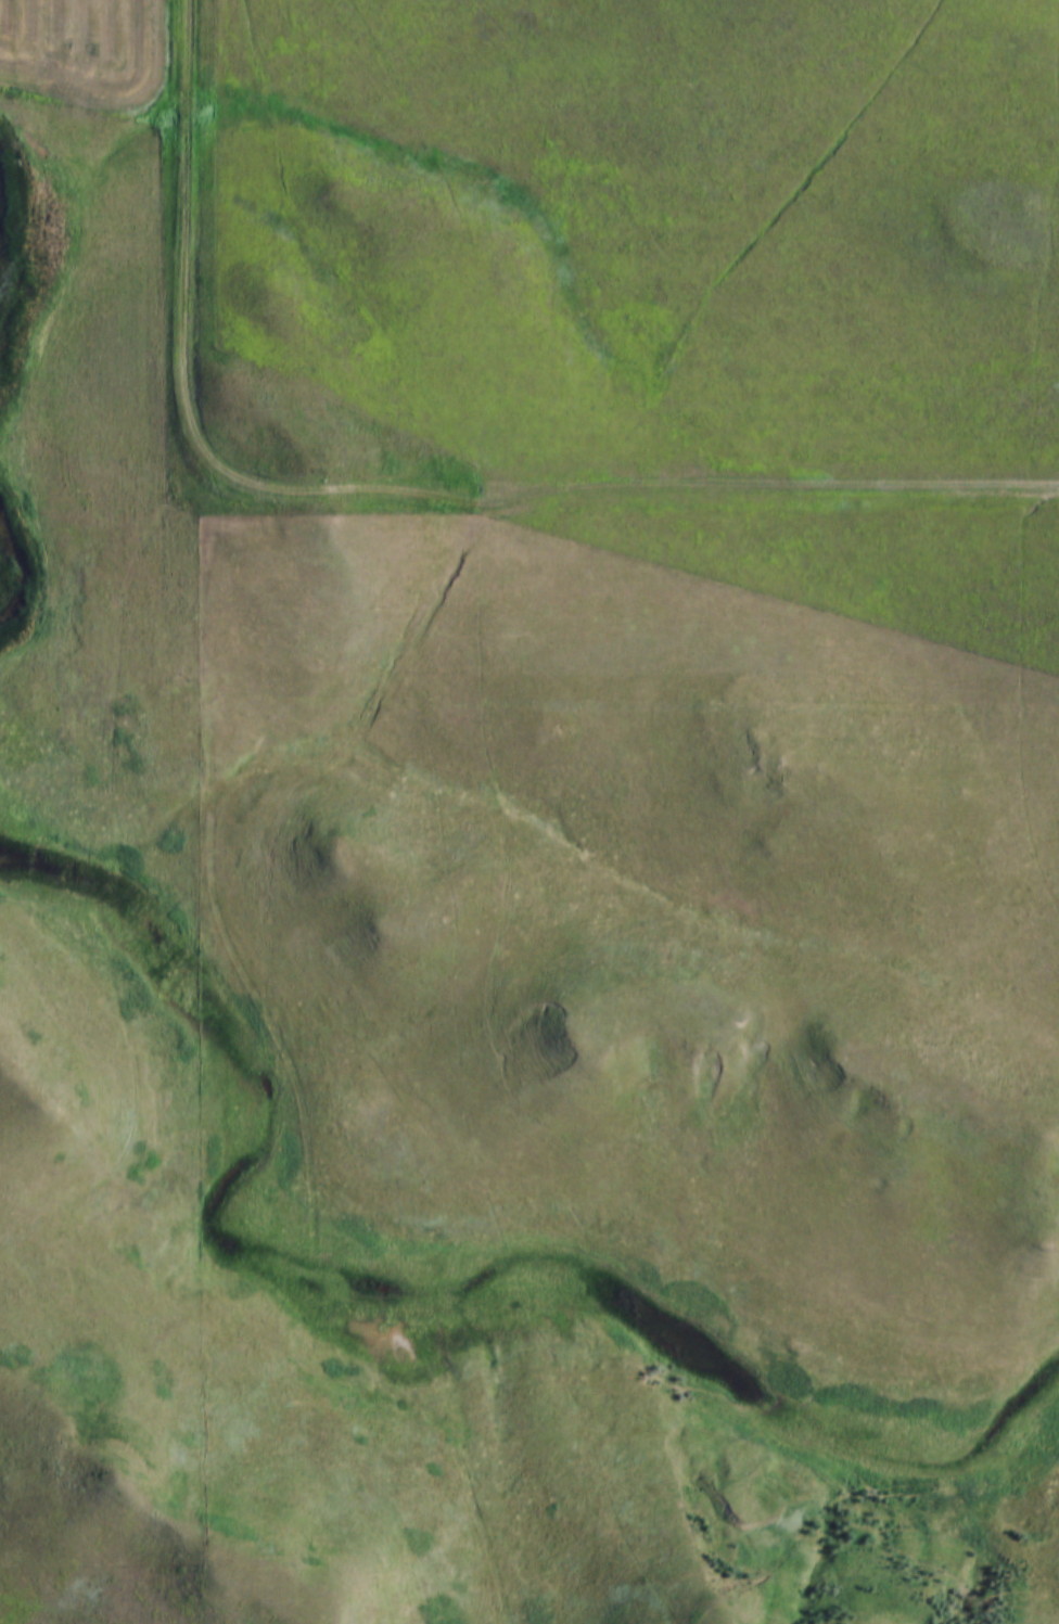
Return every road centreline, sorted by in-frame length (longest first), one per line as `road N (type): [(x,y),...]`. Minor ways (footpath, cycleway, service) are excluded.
road 1 (track): [(185,0),(186,421),(204,455),(230,477),(271,494),(418,495),(477,504),(588,490),(1058,492)]

